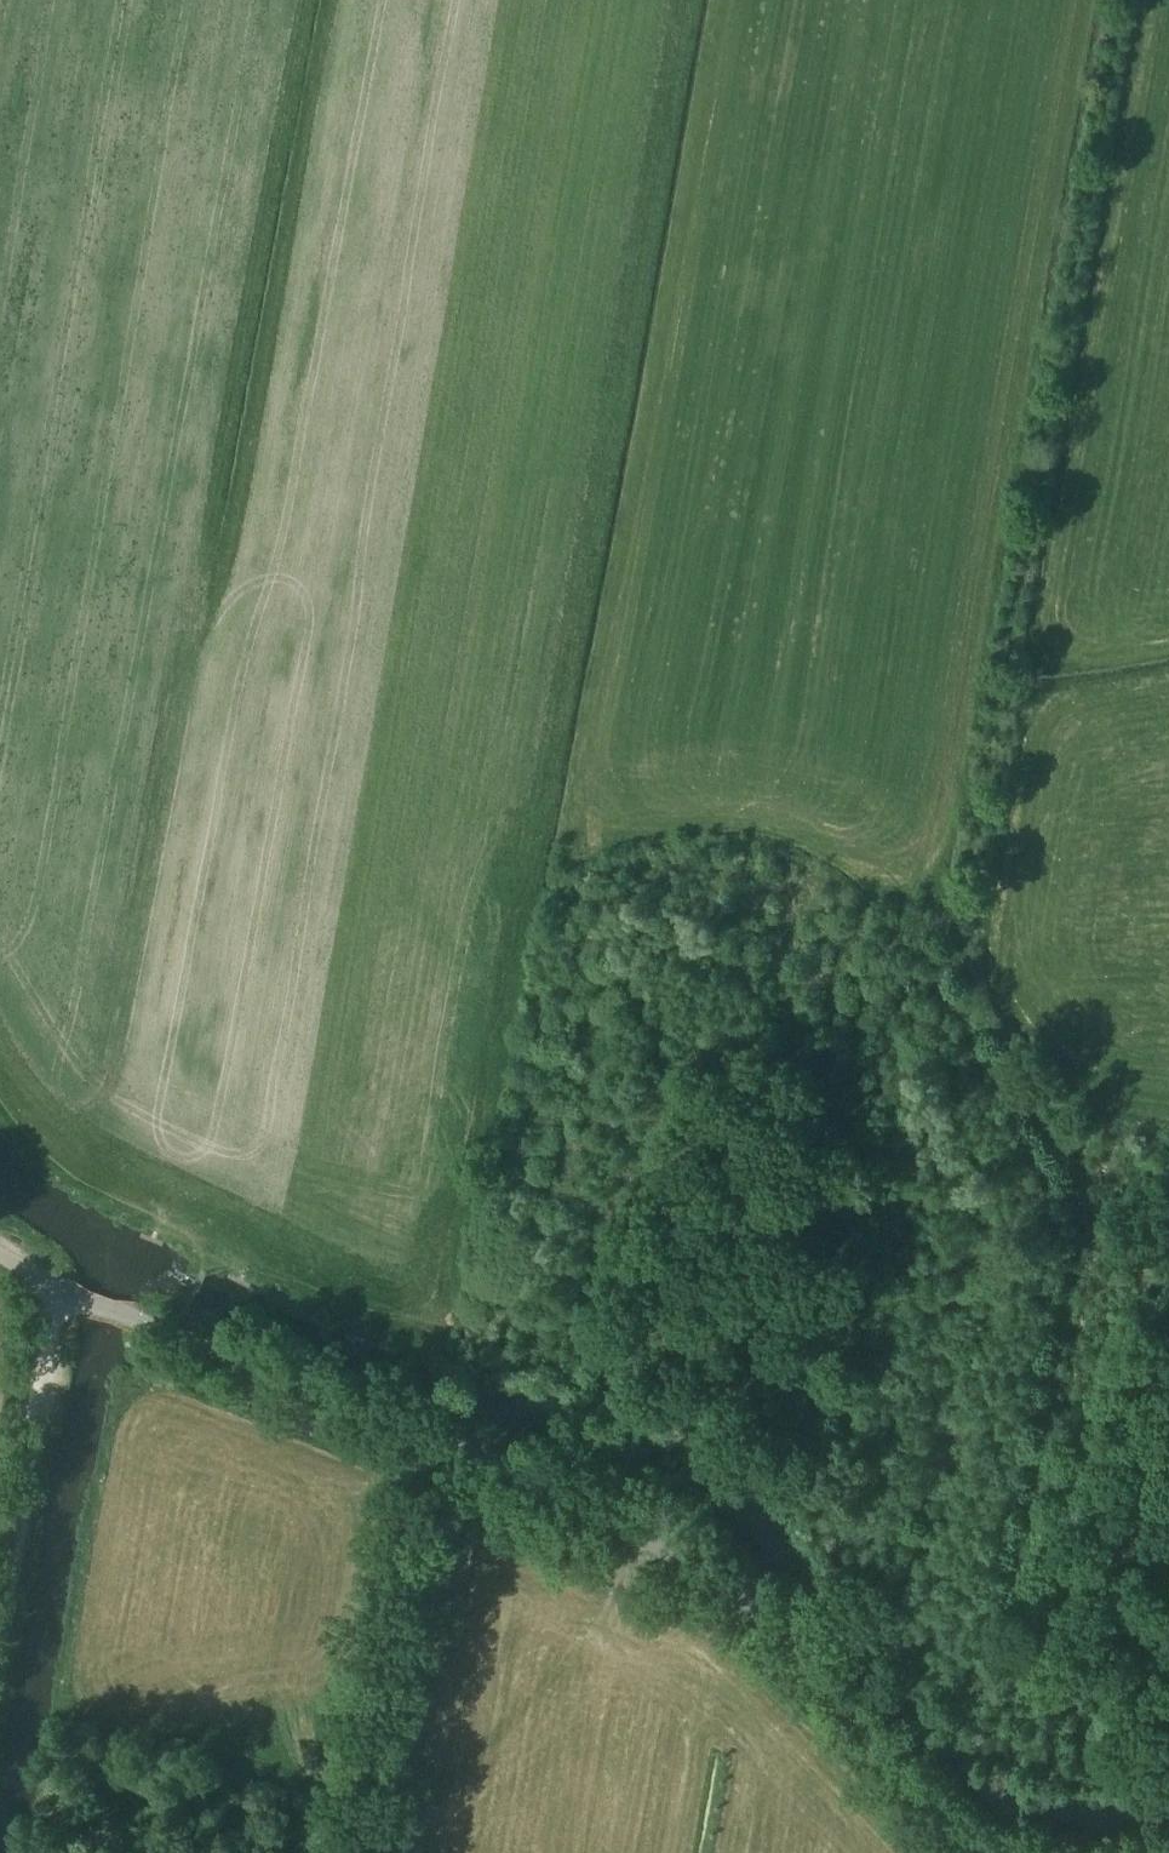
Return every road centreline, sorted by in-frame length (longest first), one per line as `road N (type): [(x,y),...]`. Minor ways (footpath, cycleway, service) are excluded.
road 1 (unclassified): [(1000,1852),(934,1811),(751,1608),(675,1557),(481,1459),(69,1298),(0,1255)]
road 2 (track): [(0,1640),(56,1291)]

